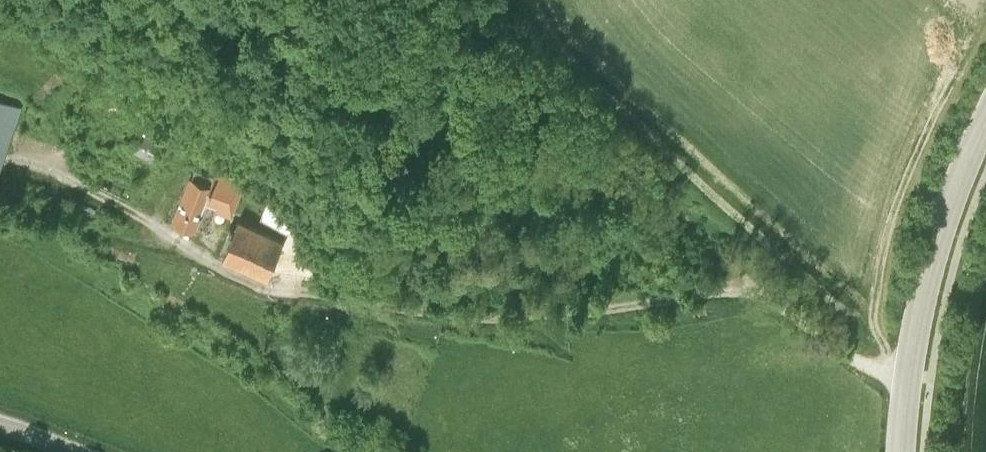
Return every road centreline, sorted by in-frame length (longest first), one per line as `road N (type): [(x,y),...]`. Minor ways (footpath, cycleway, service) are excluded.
road 1 (track): [(43,135),(264,259),(457,290),(584,278)]
road 2 (tertiary): [(985,74),(943,182),(924,258),(902,451)]
road 3 (track): [(515,0),(647,127),(752,249)]
road 4 (track): [(910,336),(842,310),(752,249)]
road 5 (track): [(752,249),(584,278)]

